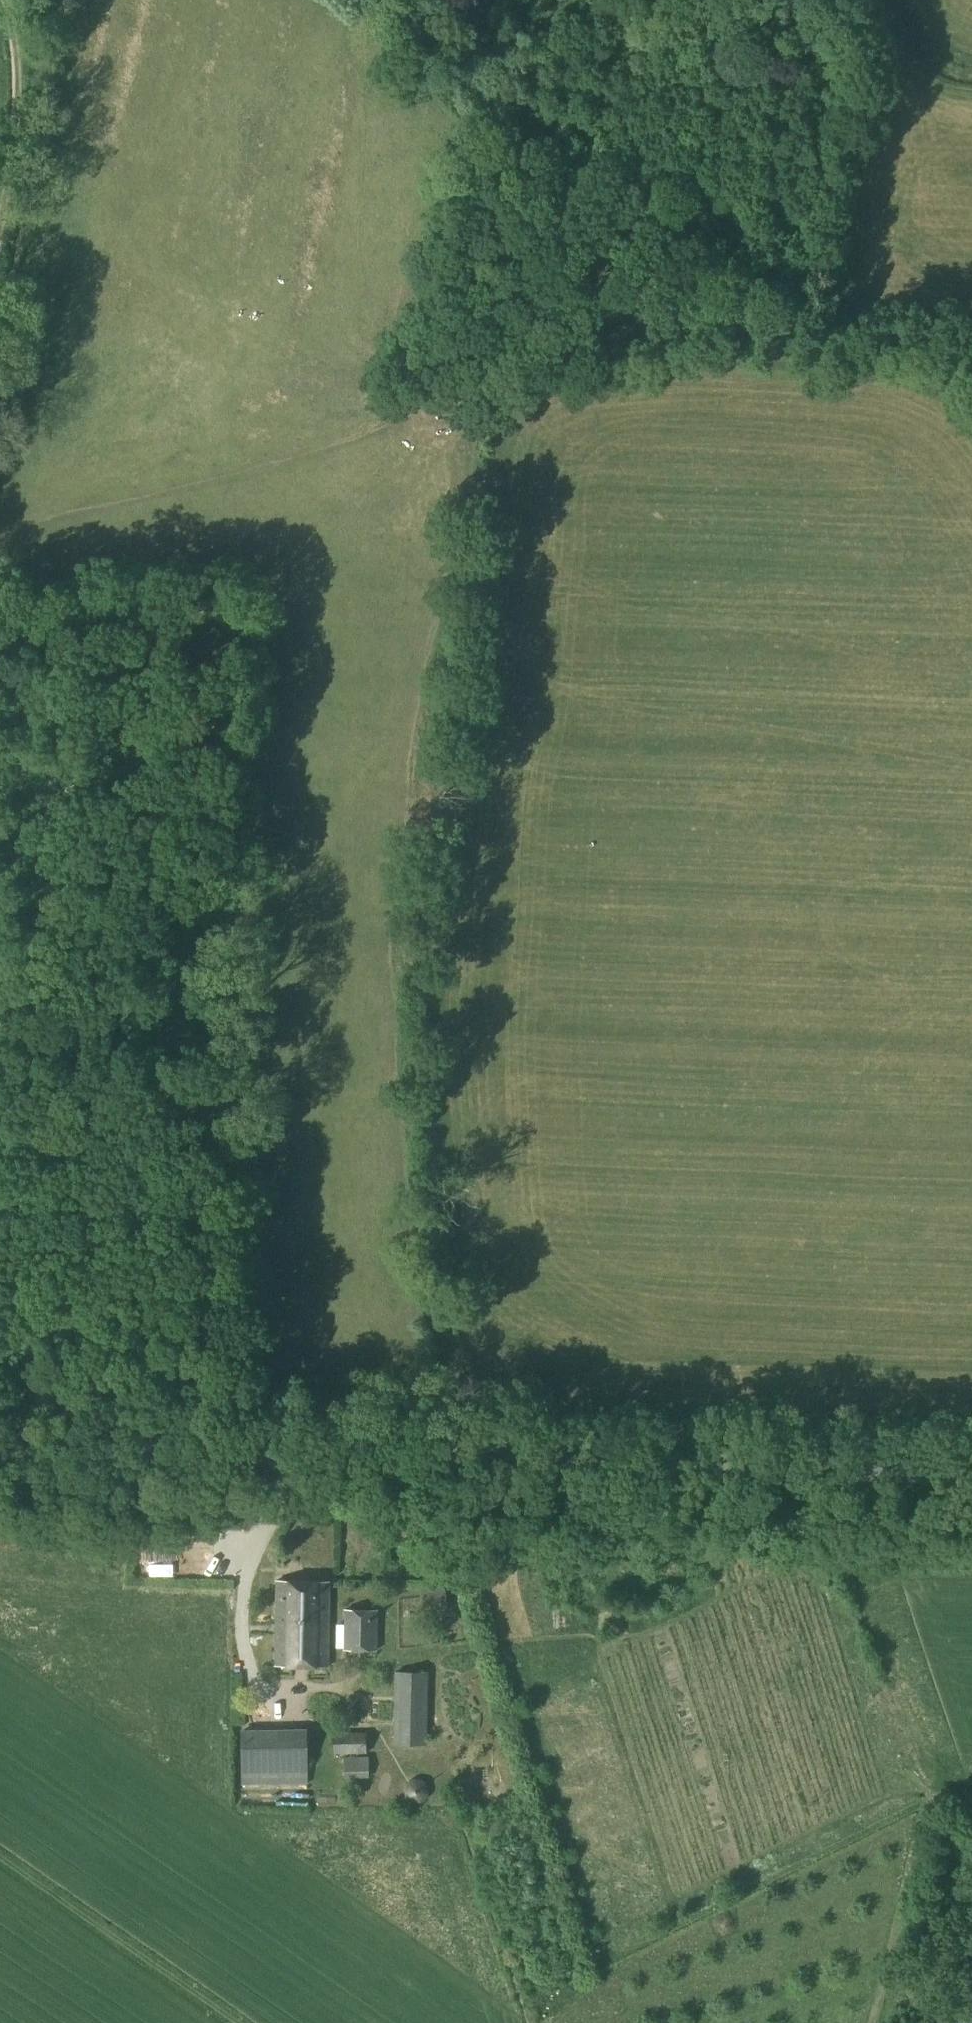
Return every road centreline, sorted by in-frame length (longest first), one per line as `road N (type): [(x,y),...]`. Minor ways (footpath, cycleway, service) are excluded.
road 1 (tertiary): [(971,1474),(0,1445)]
road 2 (track): [(0,1853),(238,2022)]

